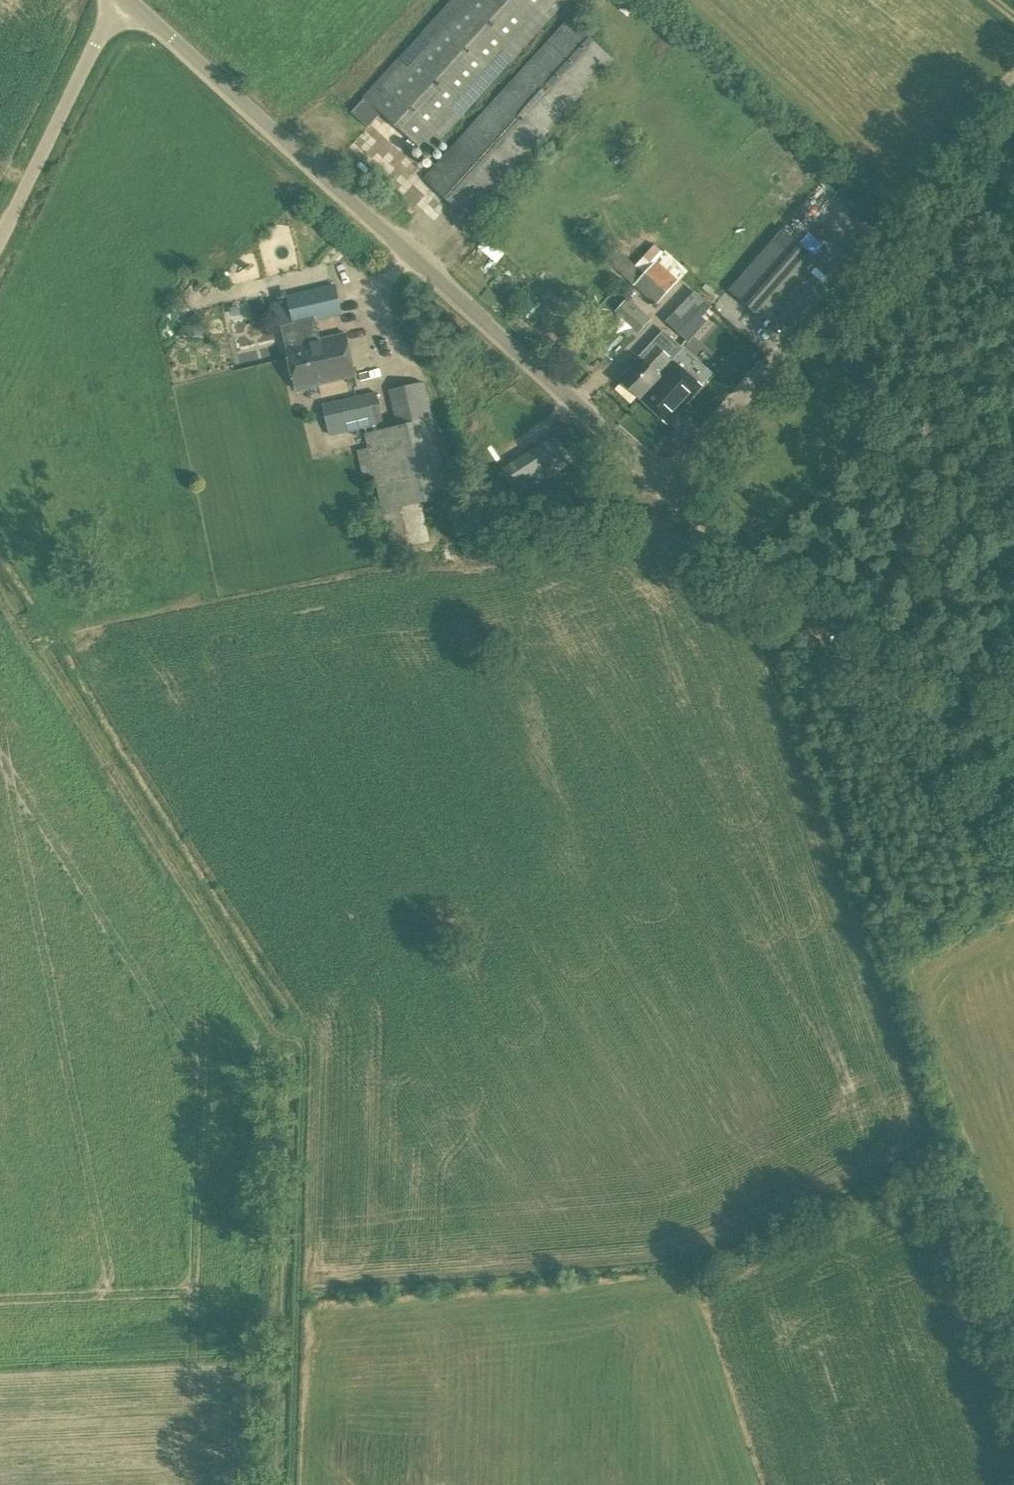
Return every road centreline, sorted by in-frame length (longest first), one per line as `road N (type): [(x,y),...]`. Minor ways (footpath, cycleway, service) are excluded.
road 1 (unclassified): [(1013,800),(678,492),(281,149),(129,0)]
road 2 (track): [(678,492),(1013,85)]
road 3 (unclassified): [(0,244),(116,0)]

